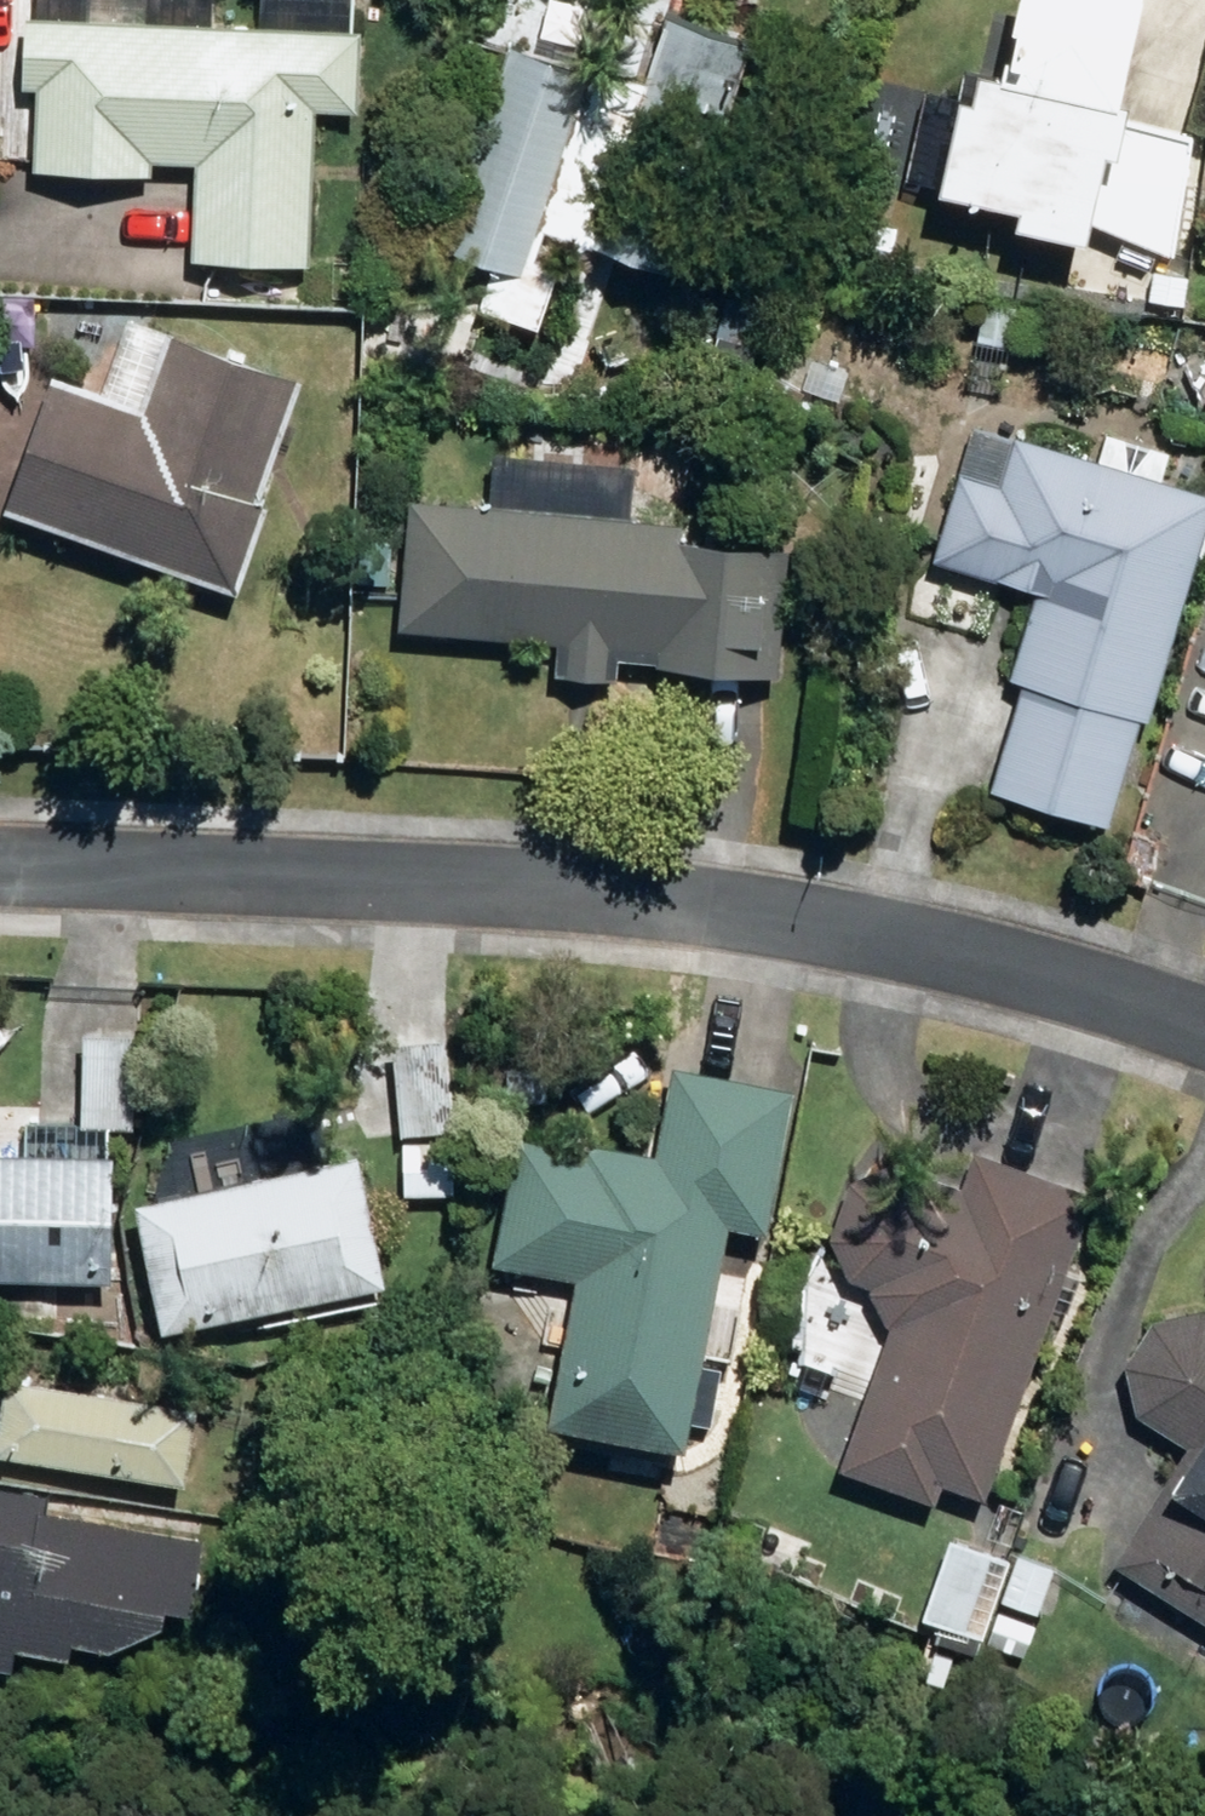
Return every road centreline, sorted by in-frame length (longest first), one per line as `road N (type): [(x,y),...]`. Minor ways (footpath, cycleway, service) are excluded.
road 1 (residential): [(1204,1036),(800,919),(452,880),(0,867)]

